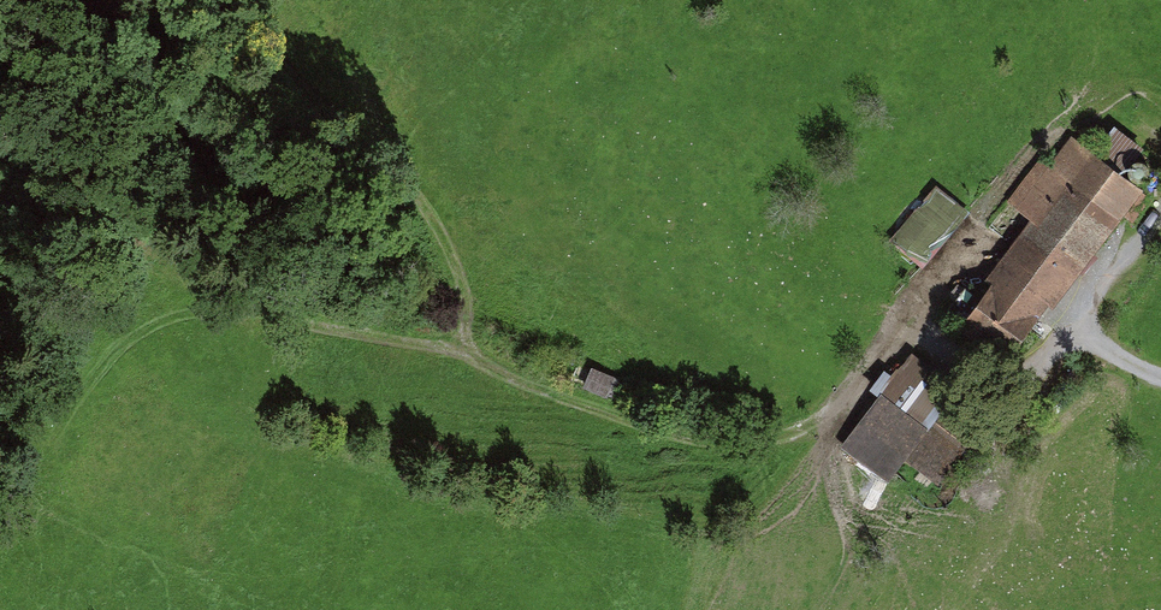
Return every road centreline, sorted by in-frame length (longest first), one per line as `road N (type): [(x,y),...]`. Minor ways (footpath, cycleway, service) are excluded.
road 1 (motorway): [(0,120),(146,103),(516,106),(1160,151)]
road 2 (track): [(296,43),(456,258),(468,335),(486,357),(566,393),(675,428),(771,435),(818,413),(904,344),(964,384),(1025,403),(1088,335),(1160,370)]
road 3 (track): [(325,323),(468,335)]

